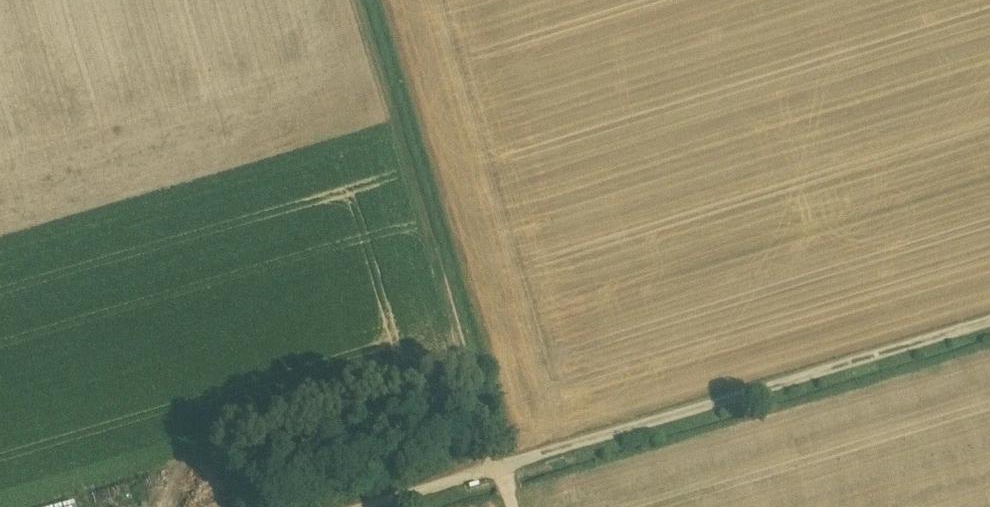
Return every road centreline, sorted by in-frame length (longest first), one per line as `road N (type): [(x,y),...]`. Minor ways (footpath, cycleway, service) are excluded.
road 1 (track): [(498,465),(989,319)]
road 2 (track): [(364,0),(498,465)]
road 3 (track): [(365,506),(498,465)]

